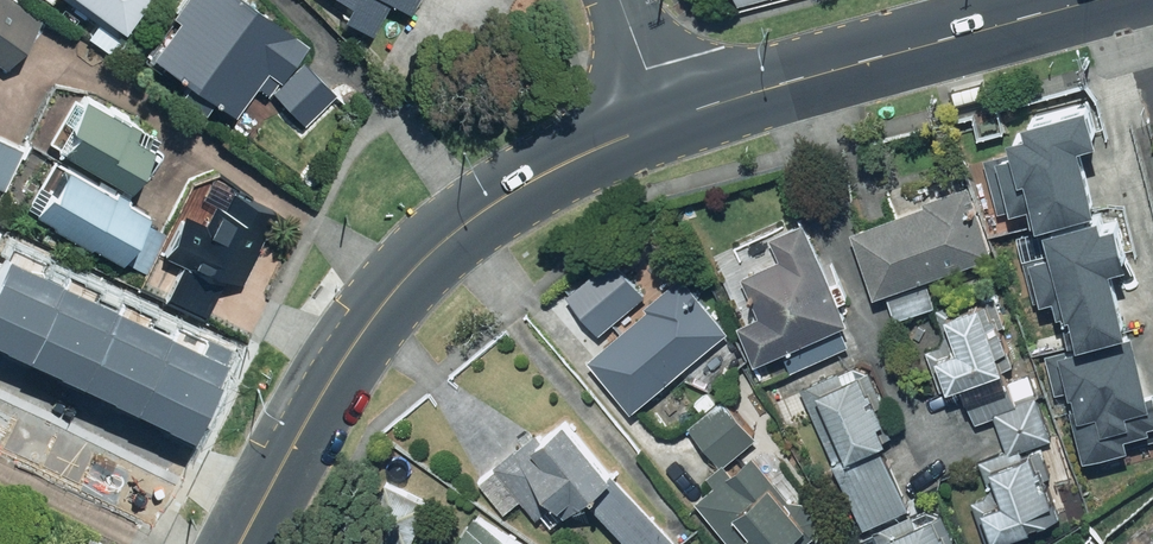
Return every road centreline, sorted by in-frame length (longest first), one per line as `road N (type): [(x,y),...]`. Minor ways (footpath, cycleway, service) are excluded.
road 1 (primary): [(666,122),(535,179),(432,251),(327,385),(242,543)]
road 2 (primary): [(1090,0),(666,122)]
road 3 (residential): [(666,122),(622,0)]

